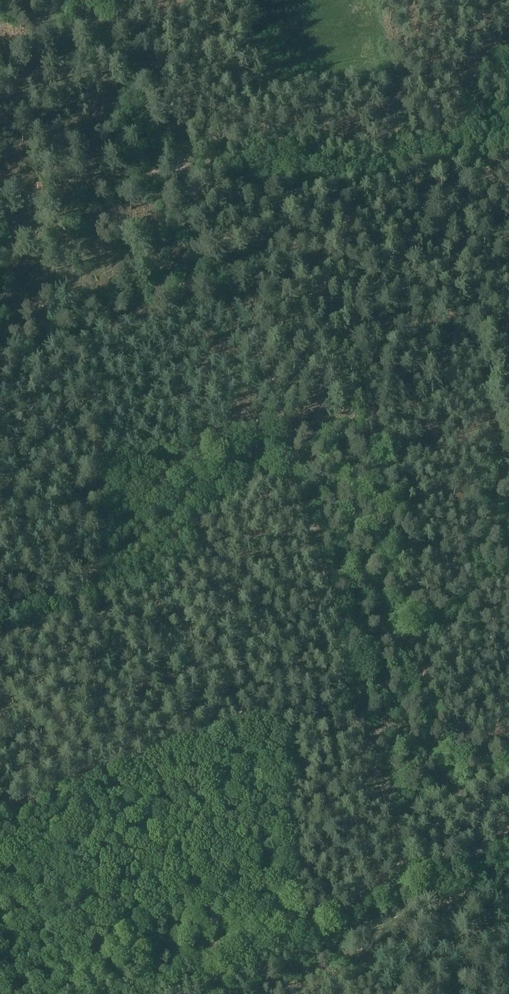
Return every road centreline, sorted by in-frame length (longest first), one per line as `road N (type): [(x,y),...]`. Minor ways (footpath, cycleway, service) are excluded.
road 1 (track): [(182,167),(289,438),(411,895)]
road 2 (track): [(175,993),(508,875)]
road 3 (track): [(508,145),(435,163),(351,170),(182,167)]
road 4 (track): [(0,201),(182,167)]
road 5 (track): [(111,0),(182,167)]

